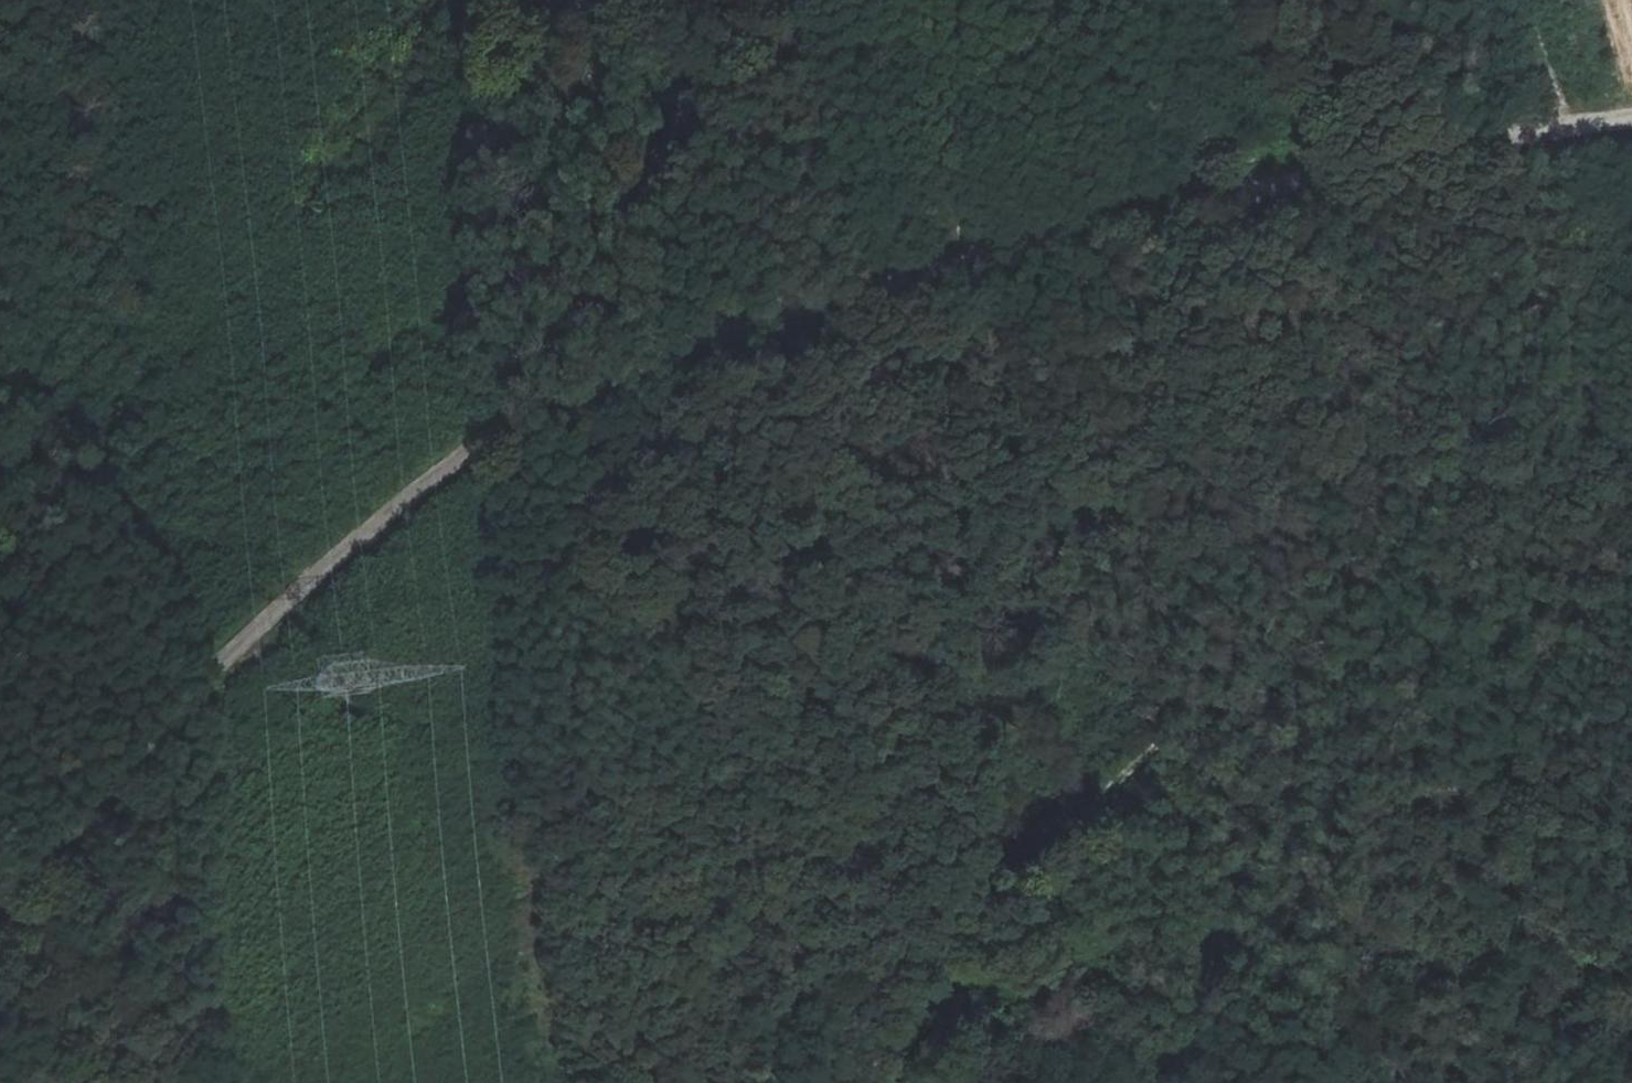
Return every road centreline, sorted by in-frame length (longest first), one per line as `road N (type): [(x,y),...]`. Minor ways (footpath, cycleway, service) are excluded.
road 1 (unclassified): [(1631,123),(1142,218),(676,352),(451,464),(240,644),(0,897)]
road 2 (track): [(868,1082),(1102,803),(1182,735),(1305,675),(1631,594)]
road 3 (track): [(583,0),(570,60),(574,100),(606,120),(656,110),(806,38),(829,34),(863,43),(938,177),(975,267)]
road 4 (track): [(240,644),(273,689),(304,709),(415,718),(468,712),(505,693),(589,601)]

